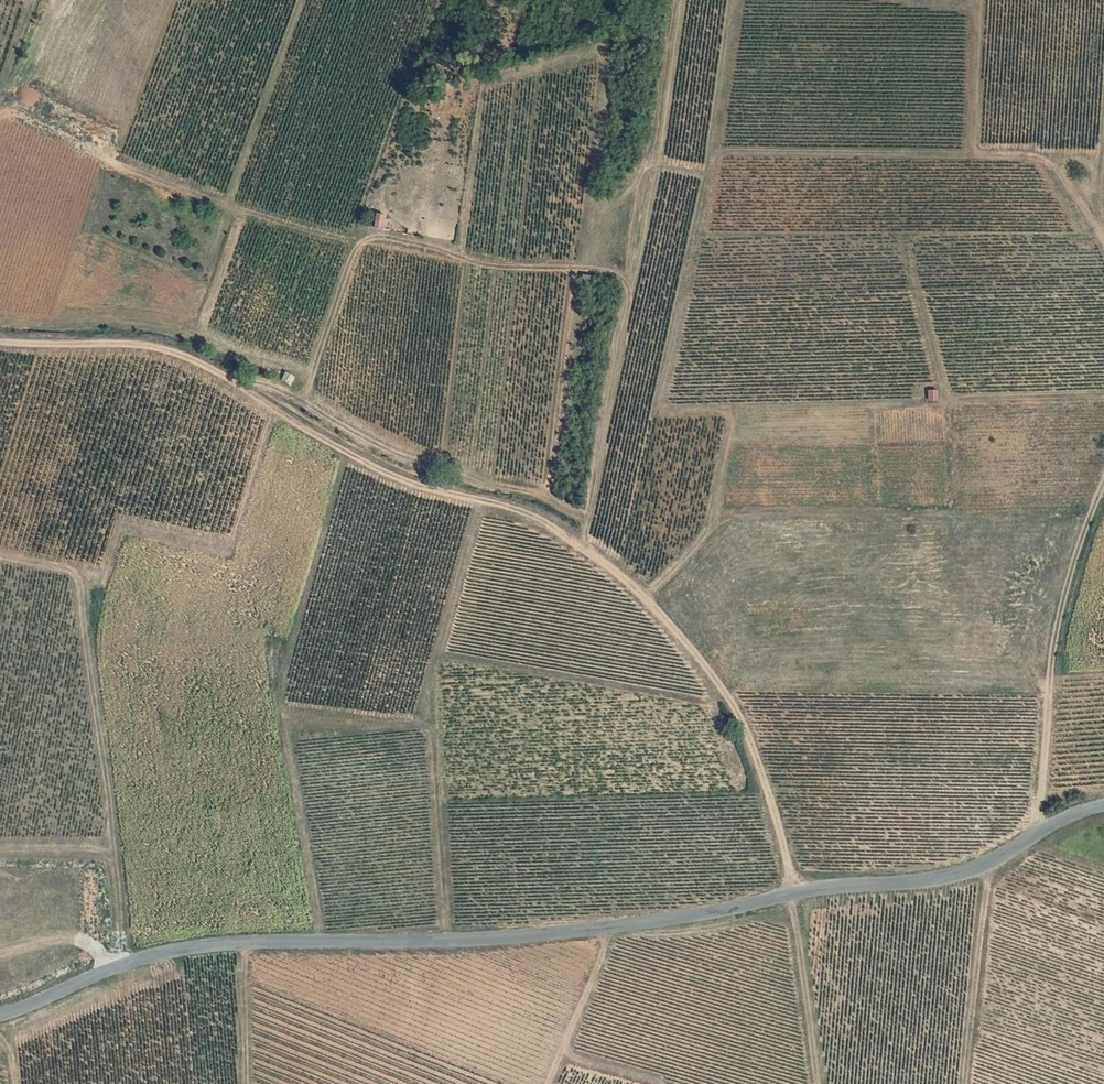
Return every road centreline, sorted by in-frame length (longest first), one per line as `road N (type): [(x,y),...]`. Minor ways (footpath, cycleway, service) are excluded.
road 1 (track): [(816,1083),(784,840),(757,762),(700,658),(637,592),(539,517),(378,469),(169,350),(0,342)]
road 2 (tertiary): [(1103,807),(997,860),(915,882),(793,891),(729,908),(503,936),(183,949),(146,955),(0,1014)]
road 3 (track): [(582,546),(630,290),(612,273),(491,266),(385,236),(361,243),(240,210),(0,110)]
road 4 (track): [(122,964),(113,821),(81,593),(68,571),(0,557)]
road 5 (track): [(1037,835),(1055,639),(1103,482)]
road 6 (track): [(231,381),(268,386),(376,445),(542,494)]
road 7 (track): [(964,1083),(987,864)]
road 8 (track): [(295,399),(308,387),(361,243)]
road 9 (track): [(1103,238),(1050,164),(973,155)]
road 10 (track): [(245,1083),(246,942)]

